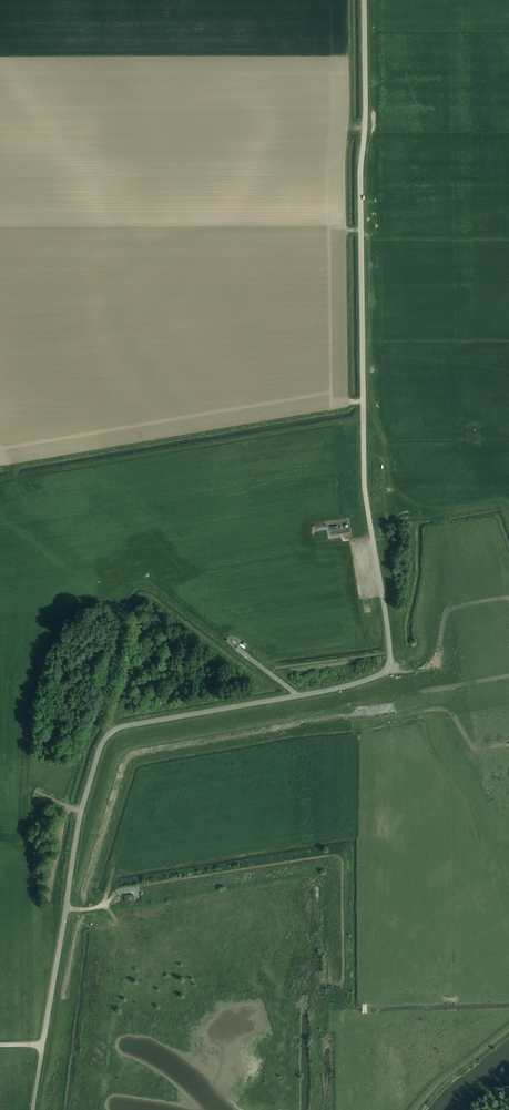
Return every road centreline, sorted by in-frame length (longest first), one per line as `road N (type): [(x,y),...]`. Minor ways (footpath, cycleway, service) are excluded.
road 1 (unclassified): [(33,1109),(79,822),(107,736),(126,726),(345,686),(389,664),(364,486),(364,0)]
road 2 (track): [(389,666),(398,672),(430,665),(449,608),(508,595)]

